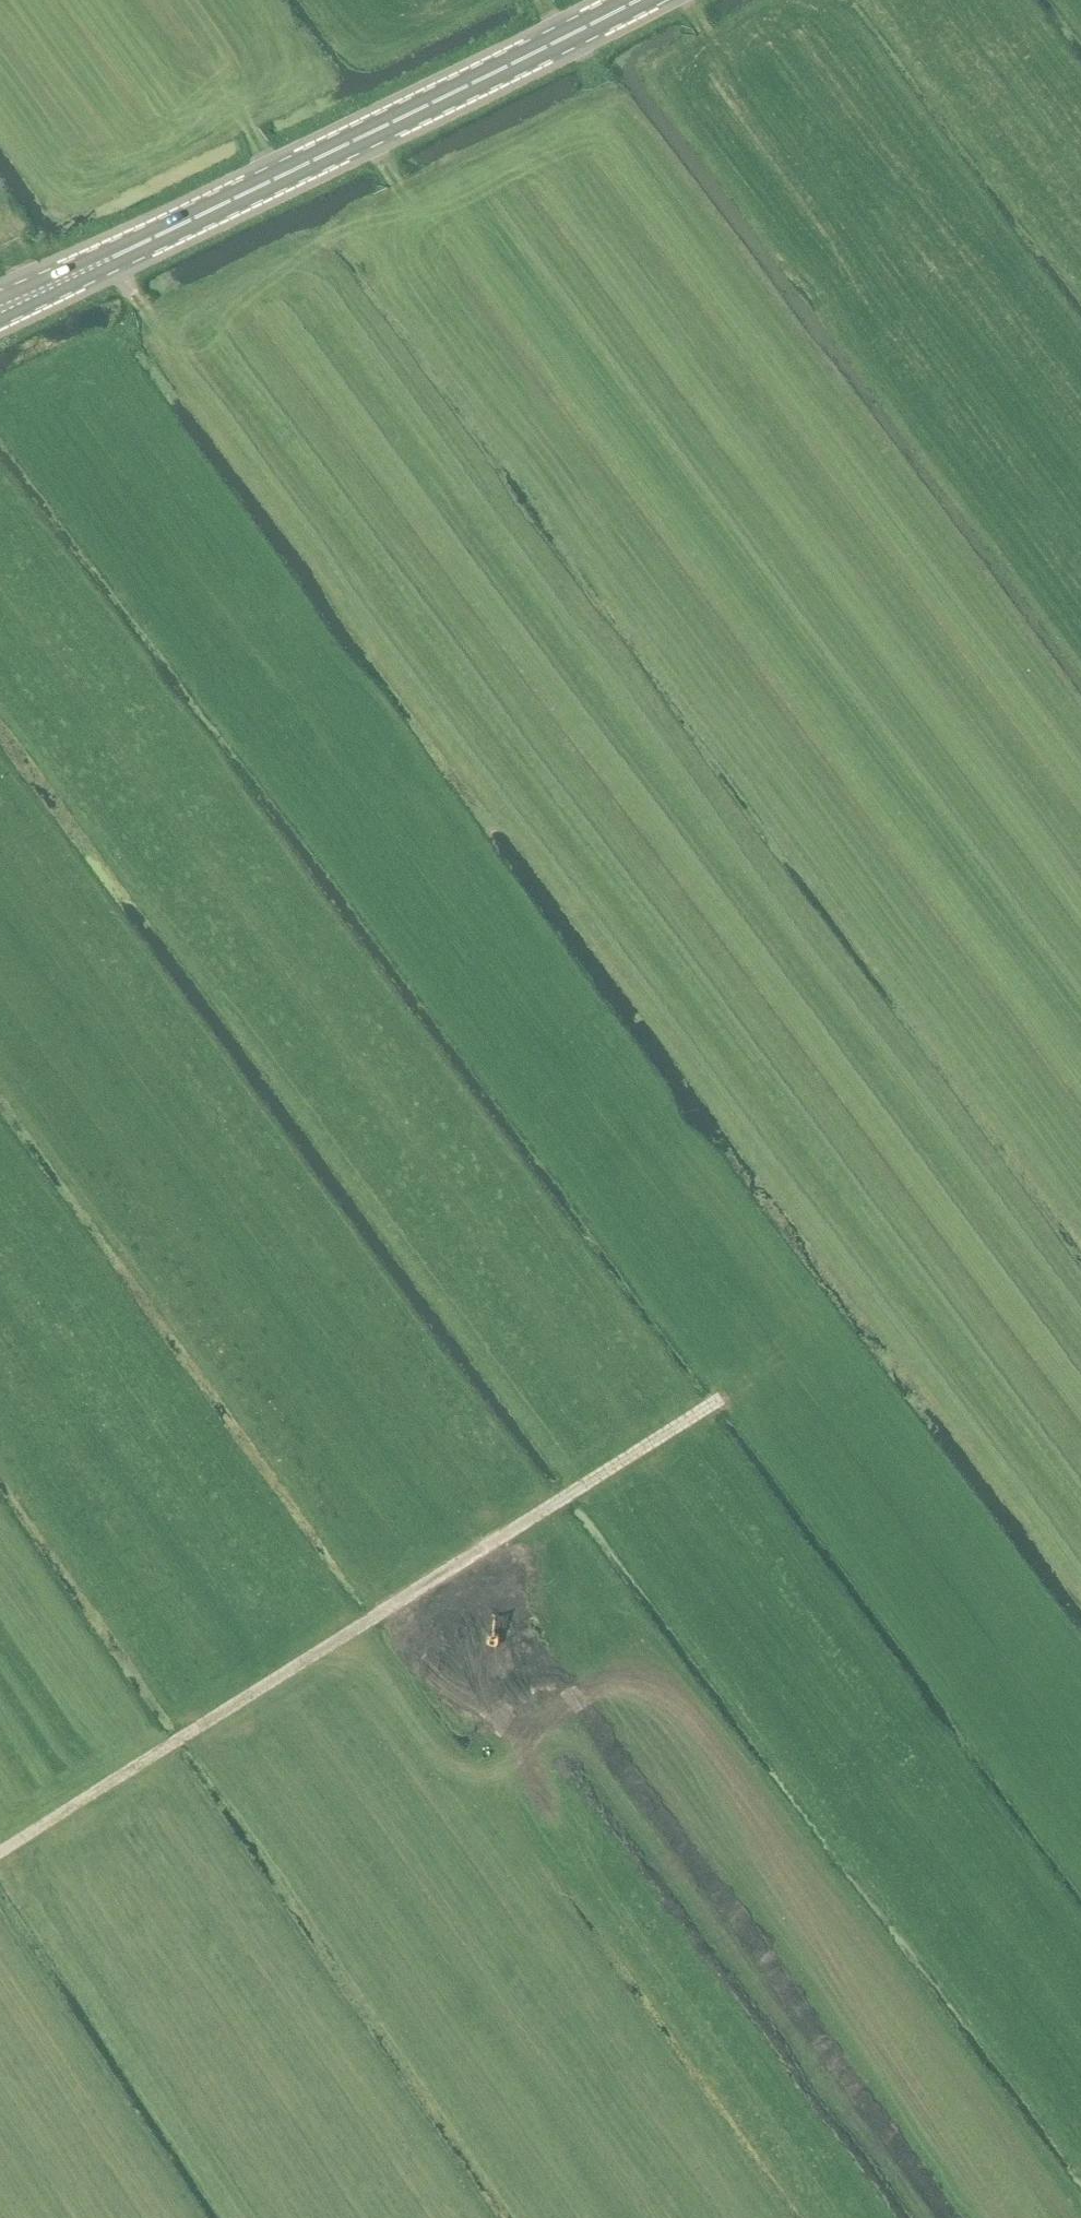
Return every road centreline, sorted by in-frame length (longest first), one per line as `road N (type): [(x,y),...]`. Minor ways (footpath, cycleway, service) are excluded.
road 1 (secondary): [(0,319),(634,0)]
road 2 (track): [(0,1855),(199,1731)]
road 3 (track): [(214,71),(279,183)]

